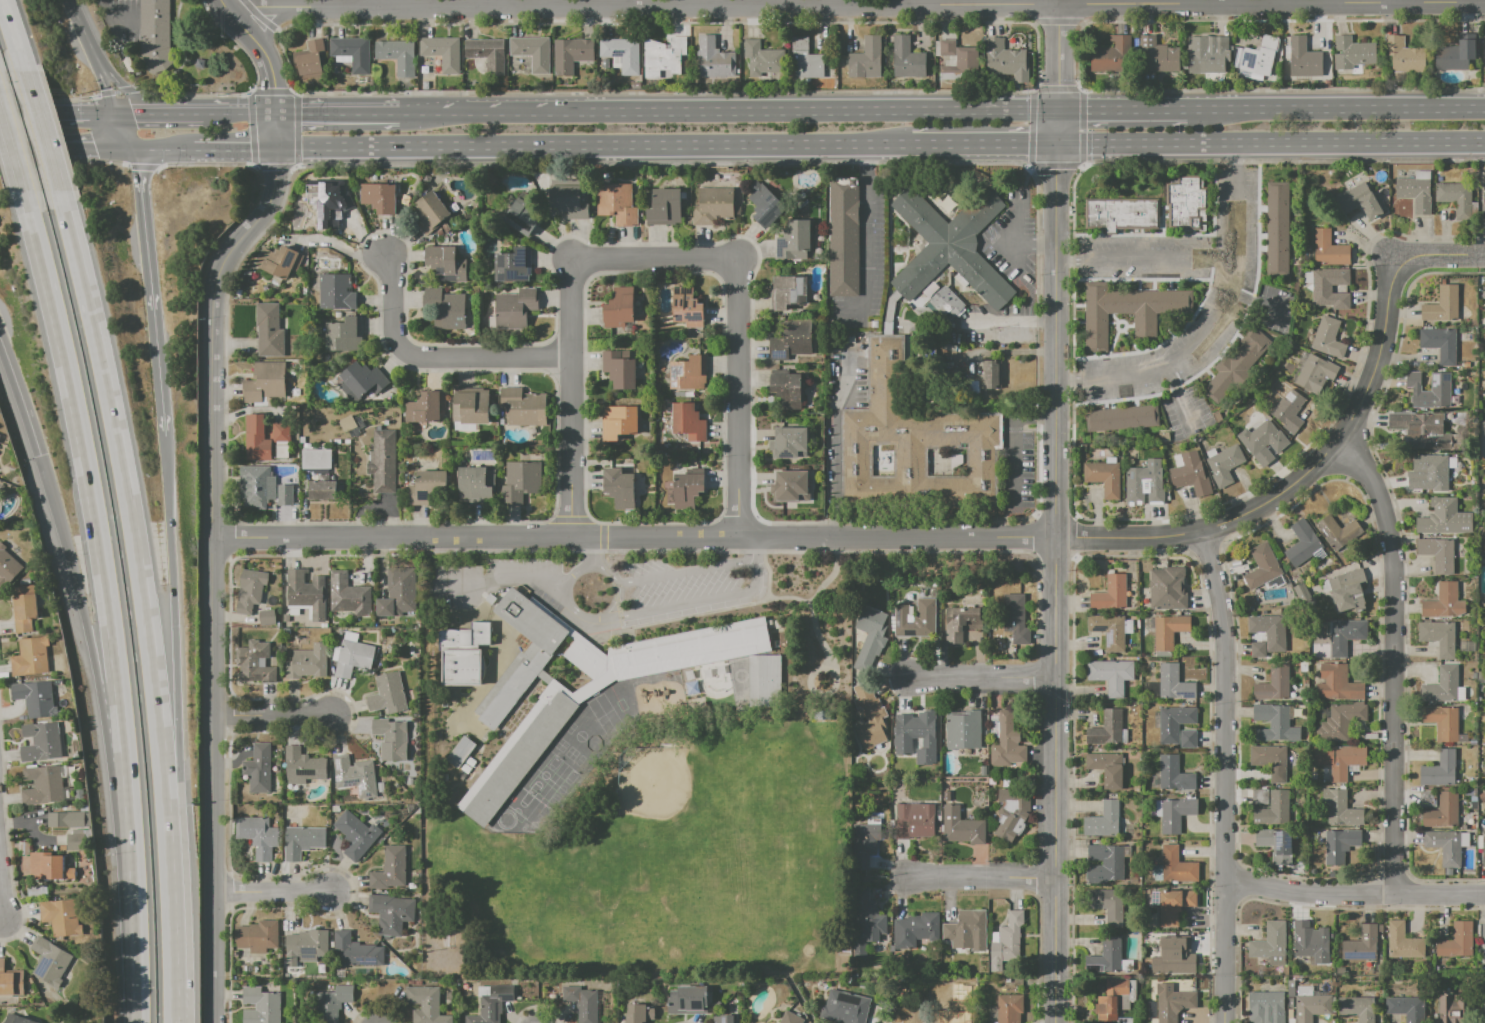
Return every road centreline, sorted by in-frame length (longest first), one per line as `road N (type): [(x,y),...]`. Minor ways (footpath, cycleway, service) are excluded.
road 1 (residential): [(1392,255),(1374,383),(1338,450),(1282,498),(1201,533),(215,538)]
road 2 (tertiary): [(276,114),(280,171),(258,219),(223,263),(213,335),(216,1022)]
road 3 (tertiary): [(1058,110),(1054,1022)]
road 4 (residential): [(1058,5),(226,7)]
road 5 (motorway): [(31,210),(85,448),(112,626),(132,810),(140,1022)]
road 6 (motorway): [(177,983),(150,619),(122,446),(69,212)]
road 7 (primary): [(278,151),(908,146)]
road 8 (motorway): [(177,983),(181,760),(165,435)]
road 9 (motorway): [(47,460),(100,688),(140,985)]
road 10 (primary): [(1058,110),(557,114)]
road 11 (residential): [(1201,533),(1222,619),(1225,1022)]
road 12 (residential): [(1338,450),(1365,472),(1393,551),(1394,896)]
road 13 (residential): [(737,259),(571,259),(571,539)]
road 14 (primary): [(1056,145),(1484,142)]
road 15 (residential): [(1404,2),(1058,5)]
road 16 (primary): [(1484,108),(1182,109)]
road 17 (motorway): [(165,435),(133,150)]
road 18 (residential): [(737,259),(737,539)]
road 19 (residential): [(571,356),(403,351),(392,327),(386,254)]
road 20 (residential): [(1484,896),(1298,894),(1225,881)]
road 21 (motorway): [(69,212),(22,48)]
road 22 (primary): [(557,114),(400,114)]
road 23 (primary): [(908,146),(1056,145)]
road 24 (residential): [(1054,677),(909,677)]
road 25 (motorway): [(0,326),(47,460)]
road 26 (residential): [(1052,879),(911,878)]
road 27 (primary): [(0,150),(133,150)]
road 28 (primary): [(1182,109),(1058,110)]
road 29 (primary): [(400,114),(276,114)]

